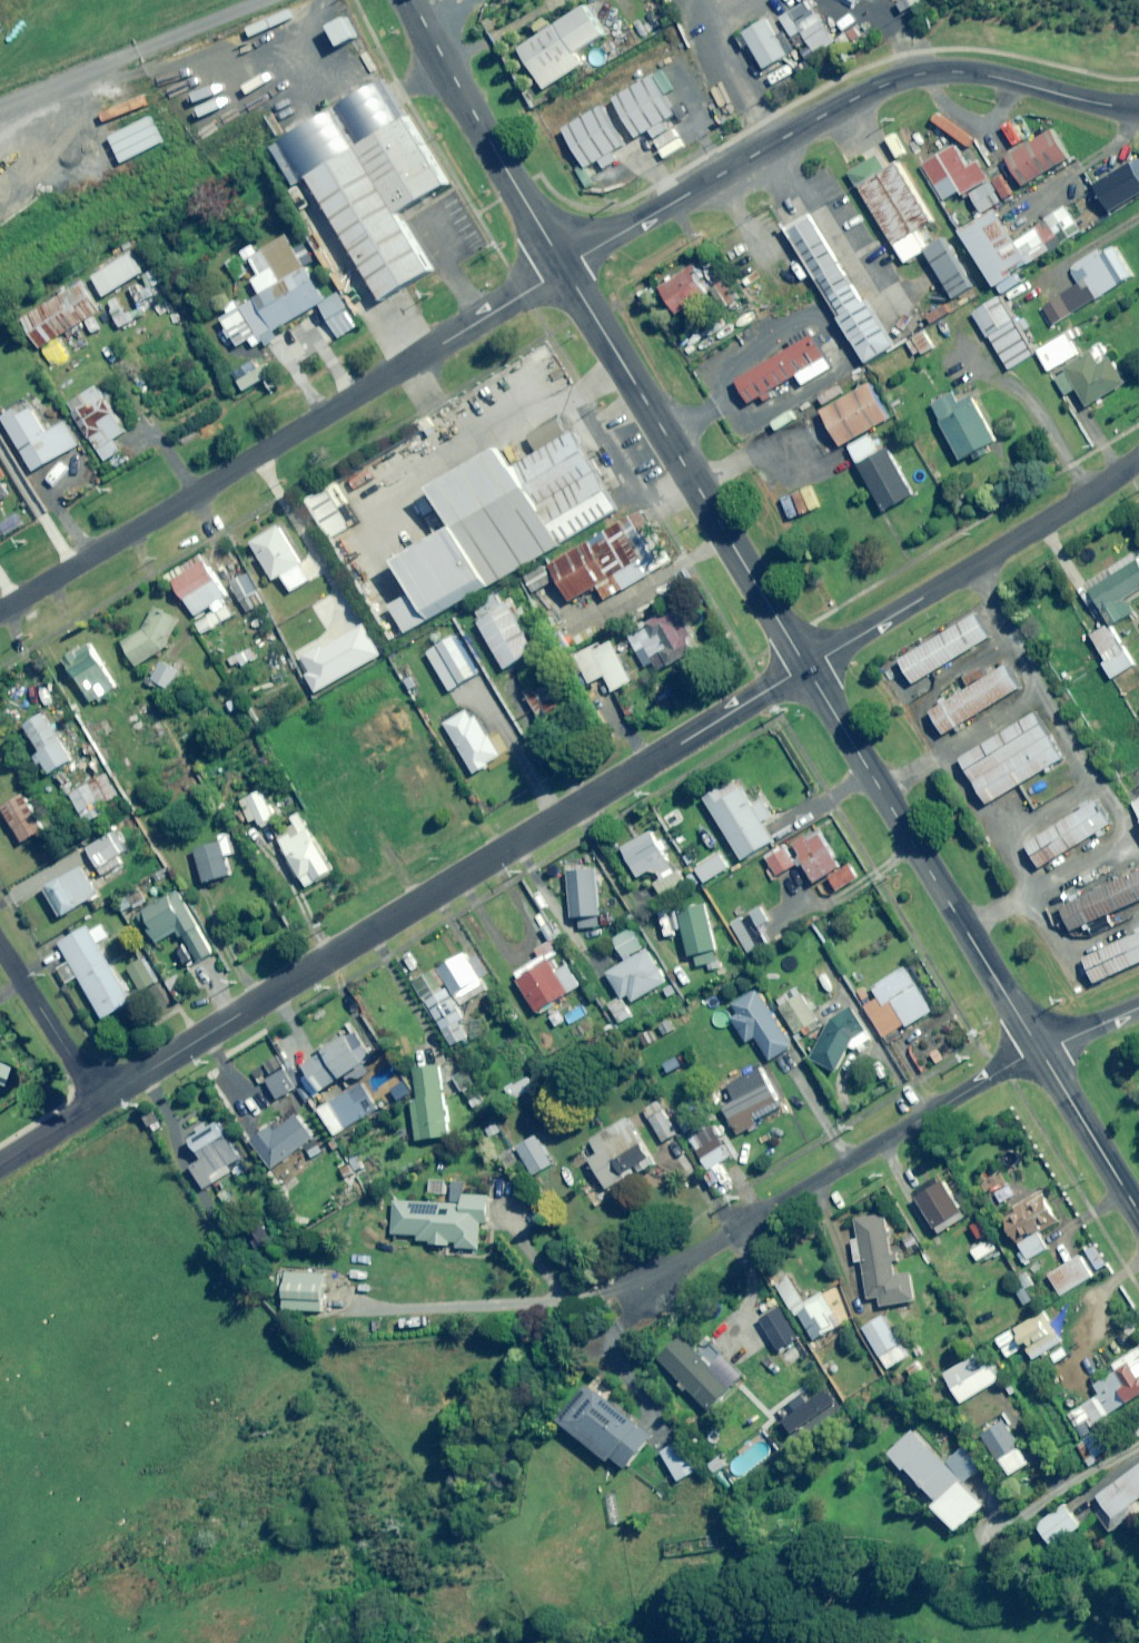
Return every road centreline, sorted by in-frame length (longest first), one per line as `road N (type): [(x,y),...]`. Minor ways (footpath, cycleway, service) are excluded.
road 1 (residential): [(100,1103),(807,668)]
road 2 (residential): [(565,269),(0,616)]
road 3 (residential): [(1138,107),(993,75),(921,73),(852,99),(565,269)]
road 4 (residential): [(617,1297),(1041,1052)]
road 5 (secondary): [(807,668),(565,269)]
road 6 (secondary): [(1041,1052),(807,668)]
road 7 (residential): [(807,668),(1138,456)]
road 8 (secondary): [(565,269),(412,0)]
road 9 (secondary): [(1138,1215),(1041,1052)]
road 10 (residential): [(0,945),(100,1103)]

